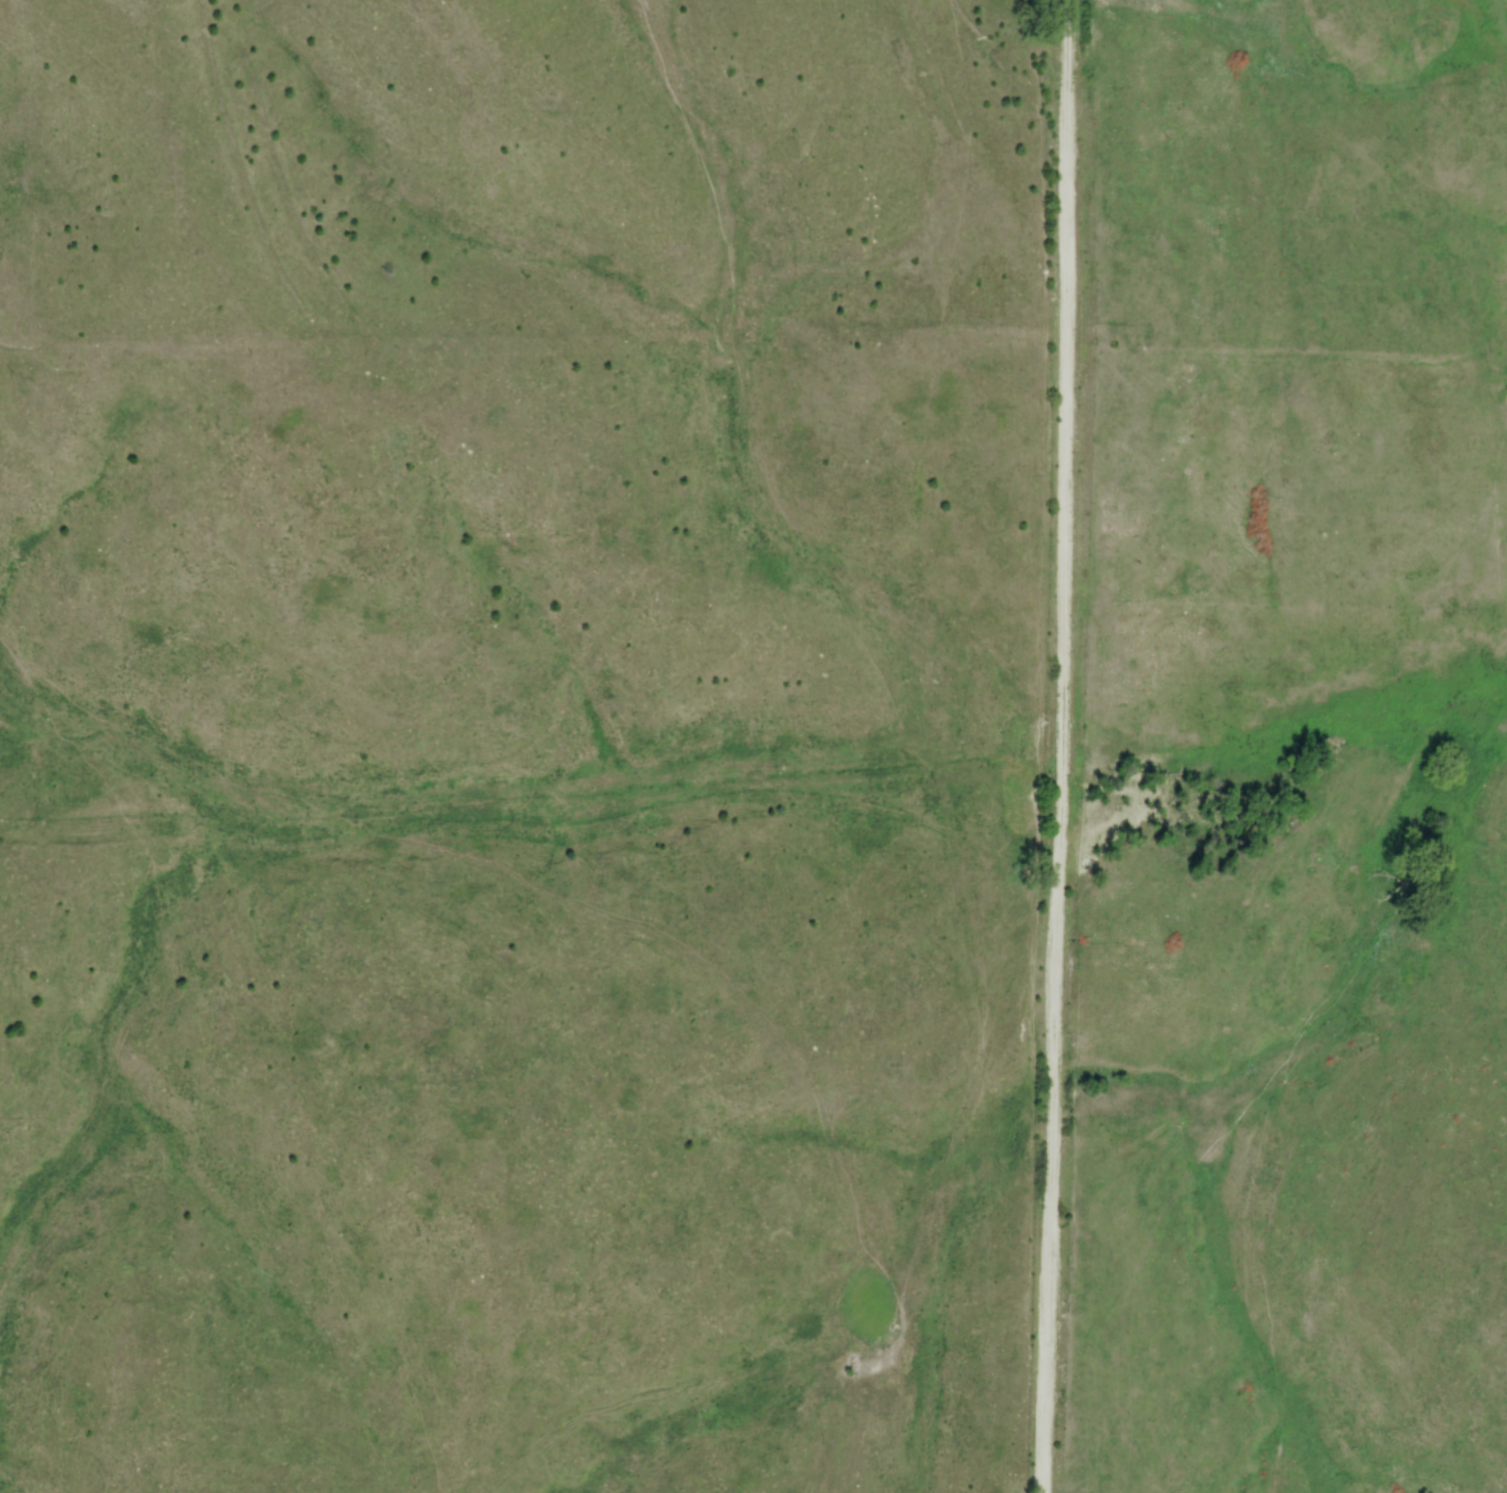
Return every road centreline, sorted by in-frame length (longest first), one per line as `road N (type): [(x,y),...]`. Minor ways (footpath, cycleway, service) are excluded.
road 1 (residential): [(1065,0),(1064,699),(1044,1492)]

